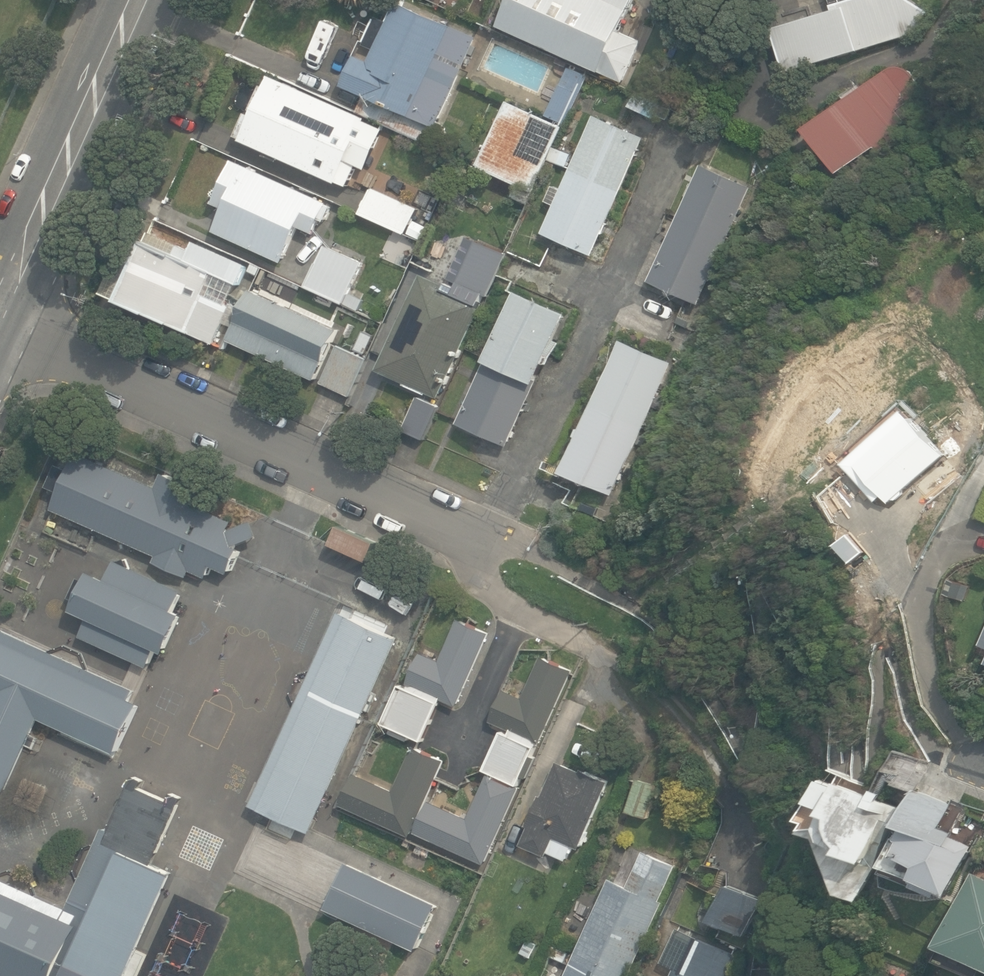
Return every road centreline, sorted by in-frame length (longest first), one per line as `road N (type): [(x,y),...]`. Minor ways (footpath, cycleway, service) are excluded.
road 1 (residential): [(0,320),(483,538)]
road 2 (tertiary): [(0,320),(139,0)]

